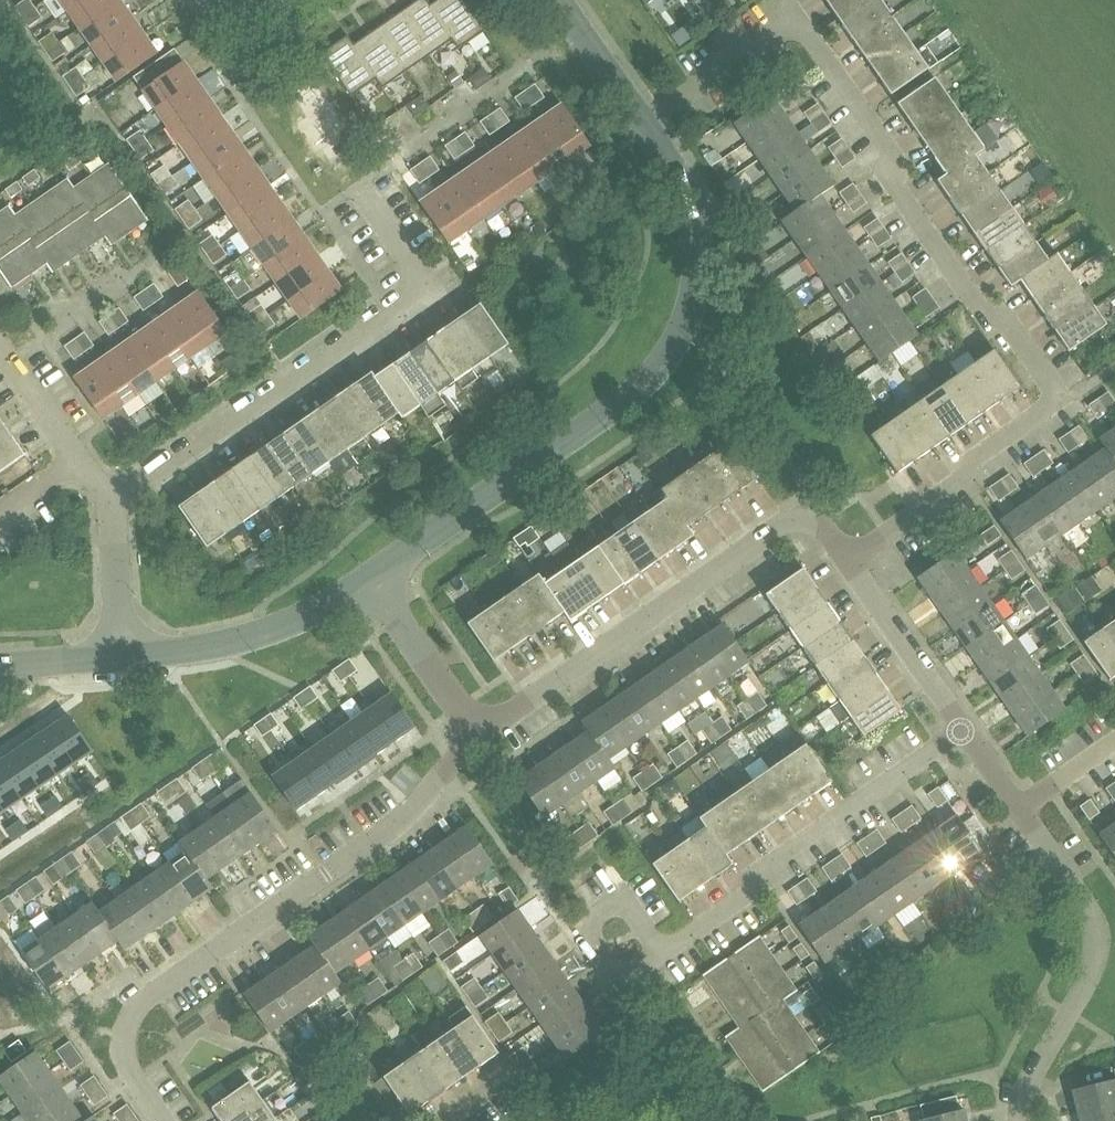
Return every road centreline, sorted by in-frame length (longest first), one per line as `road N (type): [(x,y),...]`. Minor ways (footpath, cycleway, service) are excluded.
road 1 (residential): [(847,559),(1046,409),(1051,386),(1011,326),(979,310),(892,184),(889,152),(809,33),(775,32),(642,123)]
road 2 (residential): [(371,580),(615,407),(673,346),(693,297),(694,220),(642,123)]
road 3 (residential): [(164,1120),(124,1056),(131,1016),(385,832),(477,734)]
road 4 (residential): [(847,559),(820,525),(786,522),(477,734)]
road 5 (residential): [(111,501),(425,284)]
road 6 (residential): [(661,953),(755,889),(759,872),(964,729)]
road 7 (residential): [(1021,1120),(1027,1088),(1093,971),(1097,946),(1086,906),(1018,808)]
road 8 (residential): [(120,655),(273,629),(371,580)]
road 9 (residential): [(964,729),(847,559)]
road 10 (residential): [(477,734),(371,580)]
road 11 (residential): [(661,953),(623,975),(589,926),(623,904),(646,930)]
road 12 (residential): [(120,655),(111,501)]
road 13 (residential): [(642,123),(557,0)]
road 14 (residential): [(79,458),(0,344)]
road 15 (residential): [(0,665),(120,655)]

